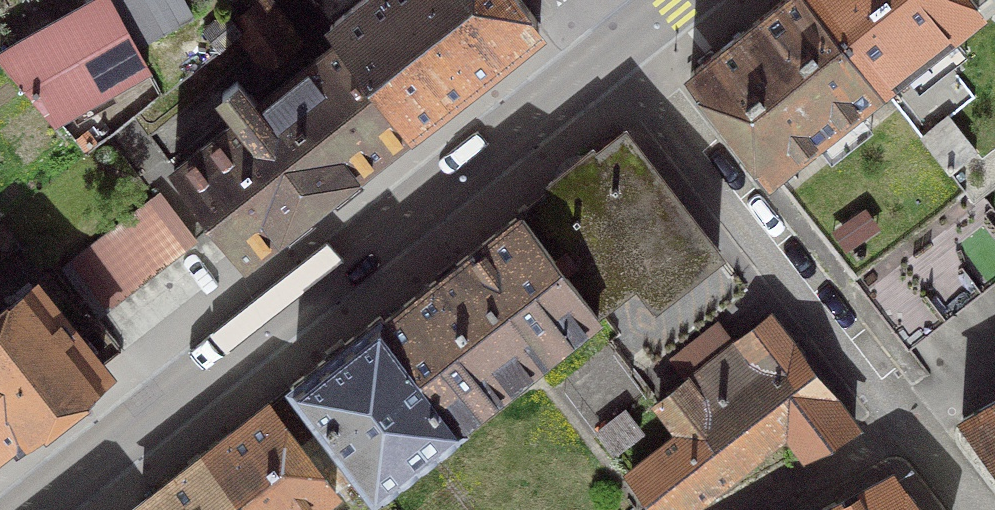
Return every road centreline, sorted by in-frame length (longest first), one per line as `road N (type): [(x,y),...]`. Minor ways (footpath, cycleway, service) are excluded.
road 1 (primary): [(605,58),(31,509)]
road 2 (residential): [(605,58),(904,430)]
road 3 (residential): [(904,430),(758,509)]

